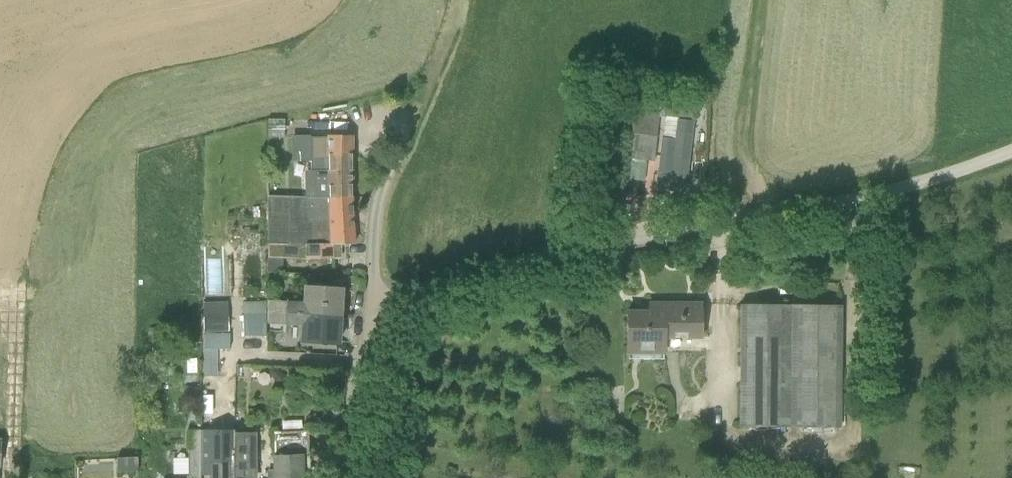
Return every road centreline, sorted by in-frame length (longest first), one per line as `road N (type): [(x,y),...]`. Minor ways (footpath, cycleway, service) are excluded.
road 1 (unclassified): [(366,307),(695,221),(844,200),(1011,147)]
road 2 (residential): [(355,477),(366,307)]
road 3 (residential): [(366,307),(375,207),(387,170)]

